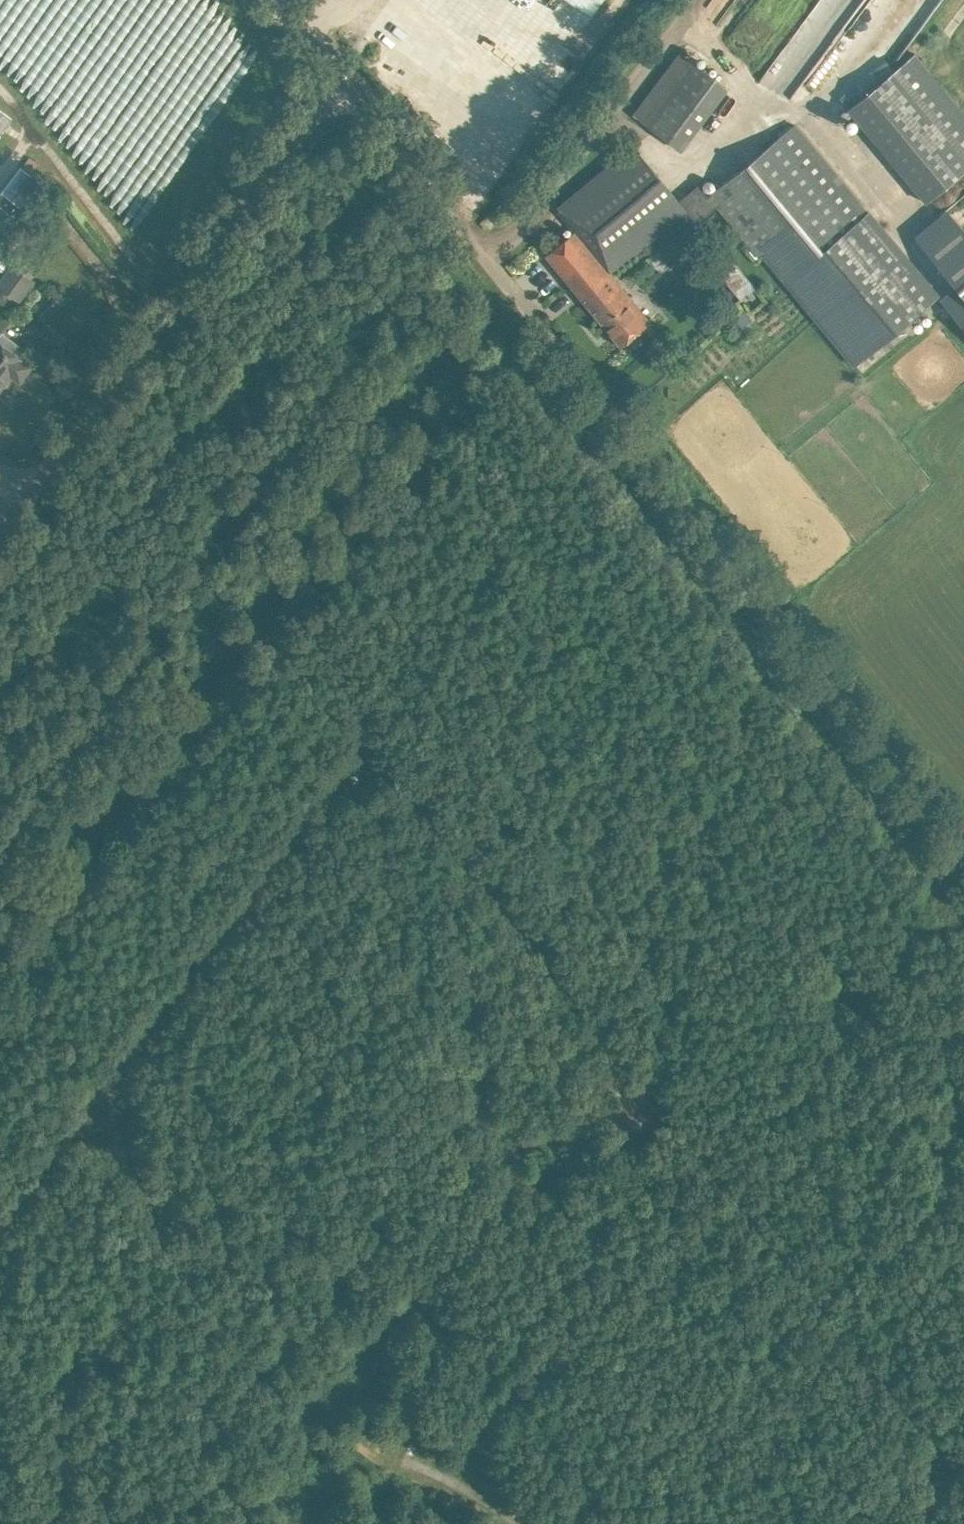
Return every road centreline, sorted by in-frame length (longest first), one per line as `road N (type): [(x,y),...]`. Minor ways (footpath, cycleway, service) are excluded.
road 1 (unclassified): [(0,563),(347,85)]
road 2 (unclassified): [(593,388),(347,85)]

